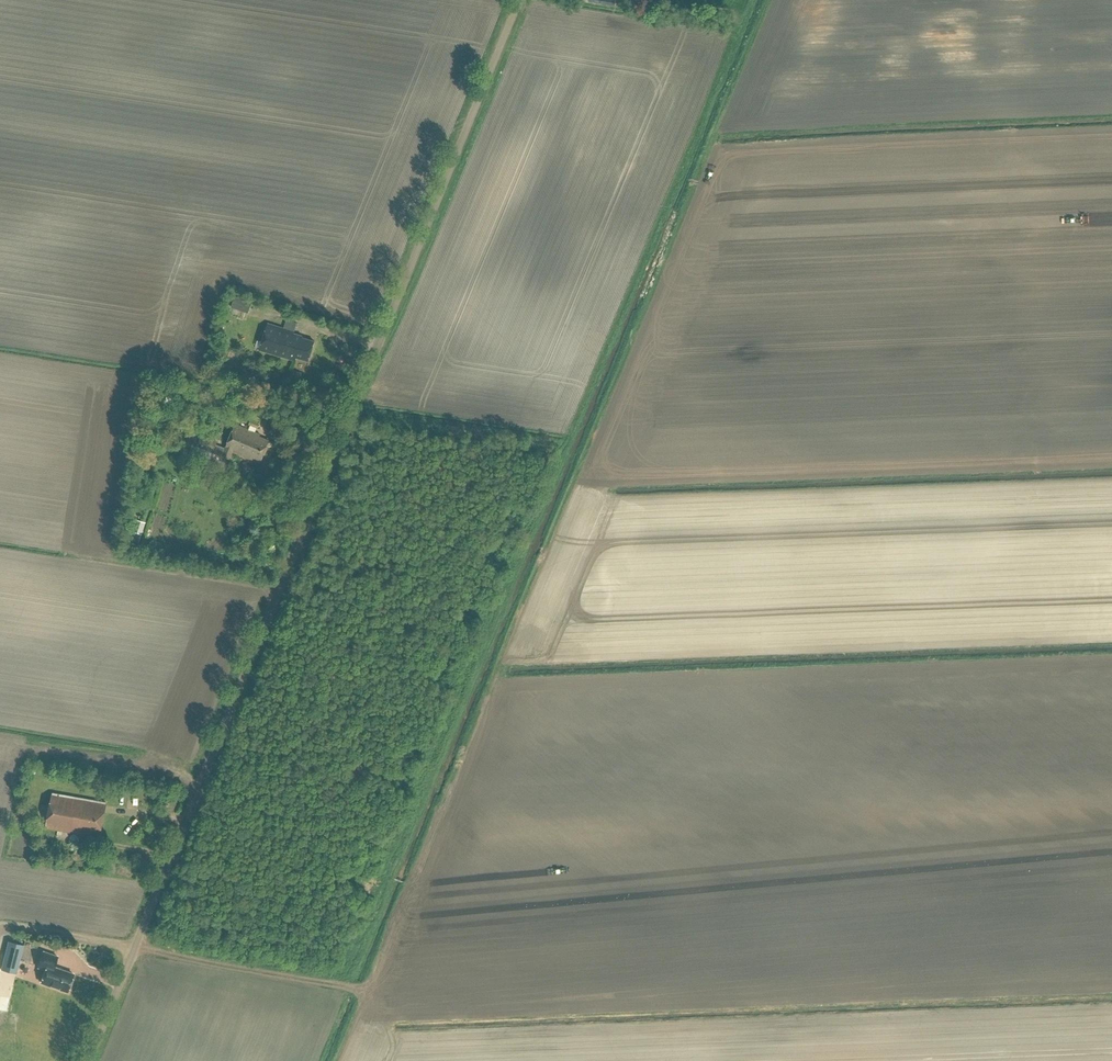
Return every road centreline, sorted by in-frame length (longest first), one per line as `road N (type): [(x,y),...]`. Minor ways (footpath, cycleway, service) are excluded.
road 1 (unclassified): [(89,1060),(518,0)]

